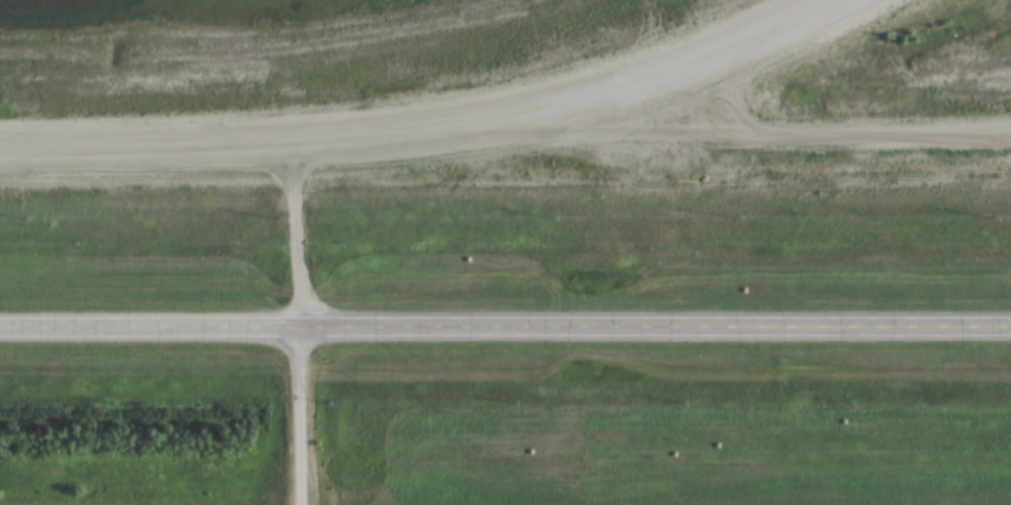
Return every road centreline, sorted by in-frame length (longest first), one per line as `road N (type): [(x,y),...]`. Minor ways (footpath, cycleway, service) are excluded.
road 1 (primary): [(0,330),(1010,326)]

